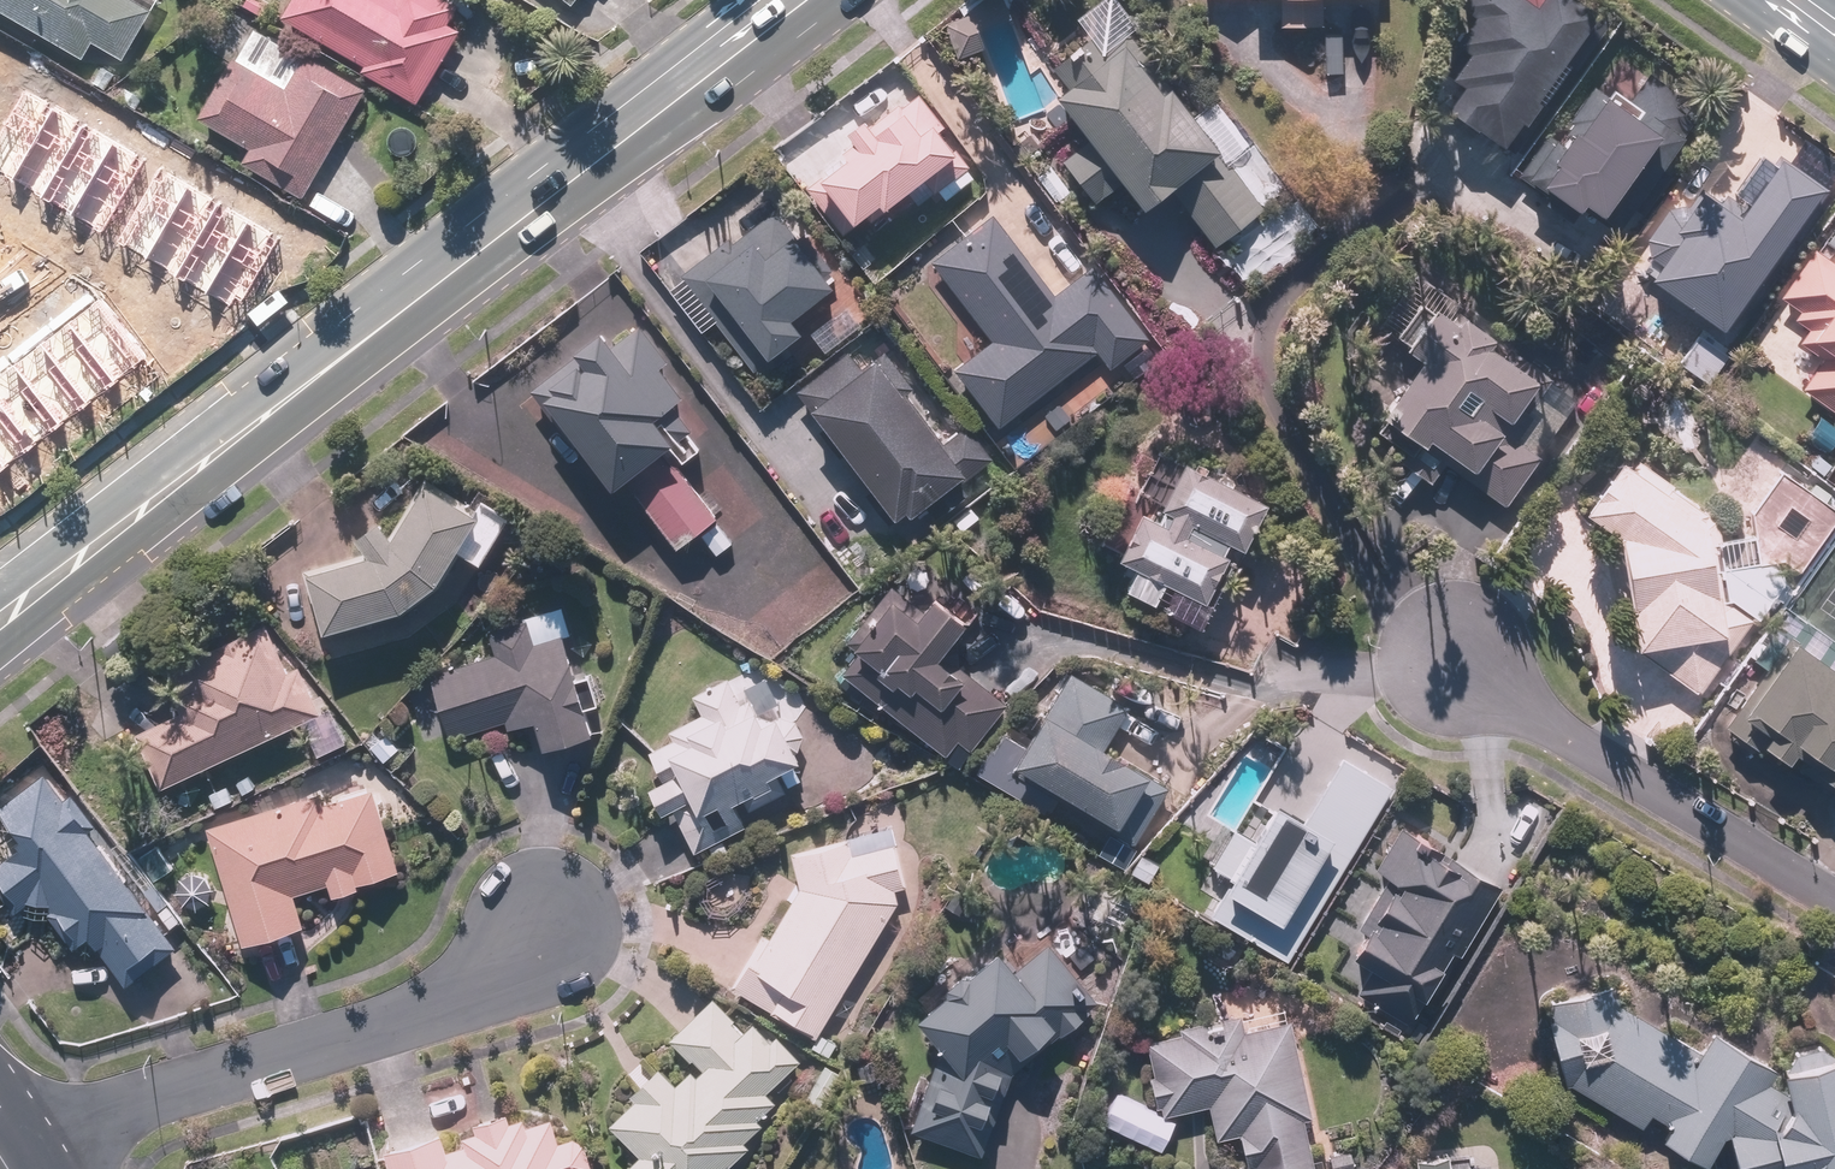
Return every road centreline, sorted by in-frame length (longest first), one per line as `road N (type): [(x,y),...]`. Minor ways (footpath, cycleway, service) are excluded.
road 1 (primary): [(0,599),(771,0)]
road 2 (residential): [(26,1136),(450,1009),(527,950),(566,904)]
road 3 (residential): [(1834,898),(1445,662)]

